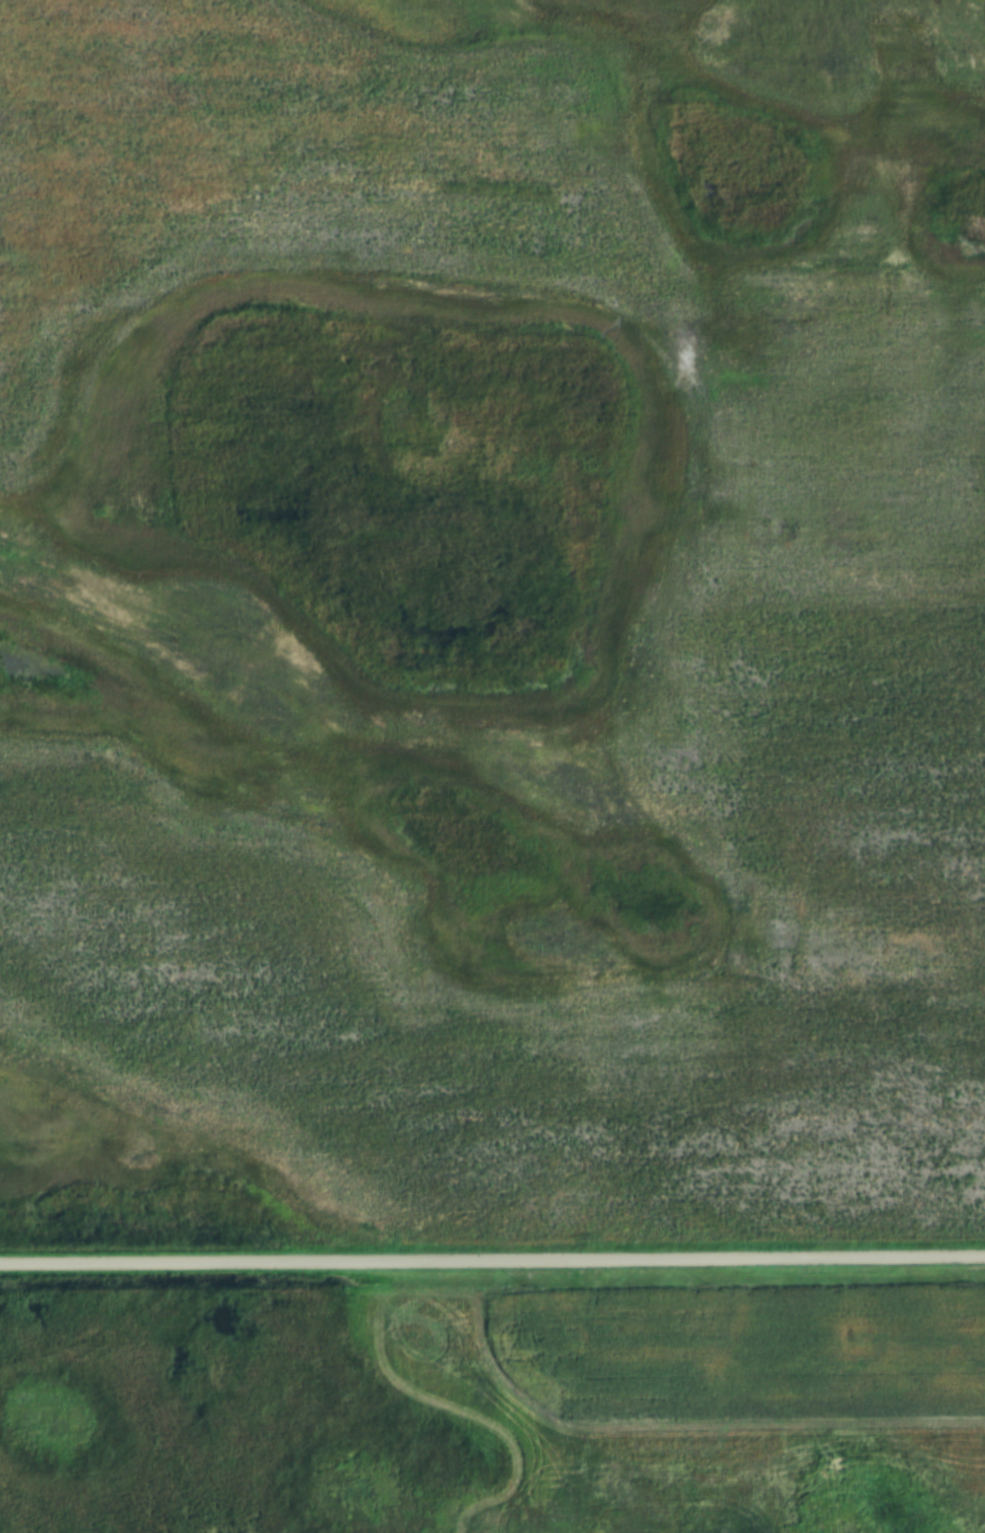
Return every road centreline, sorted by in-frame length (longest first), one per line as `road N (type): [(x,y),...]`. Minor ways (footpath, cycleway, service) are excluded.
road 1 (residential): [(0,1266),(984,1260)]

